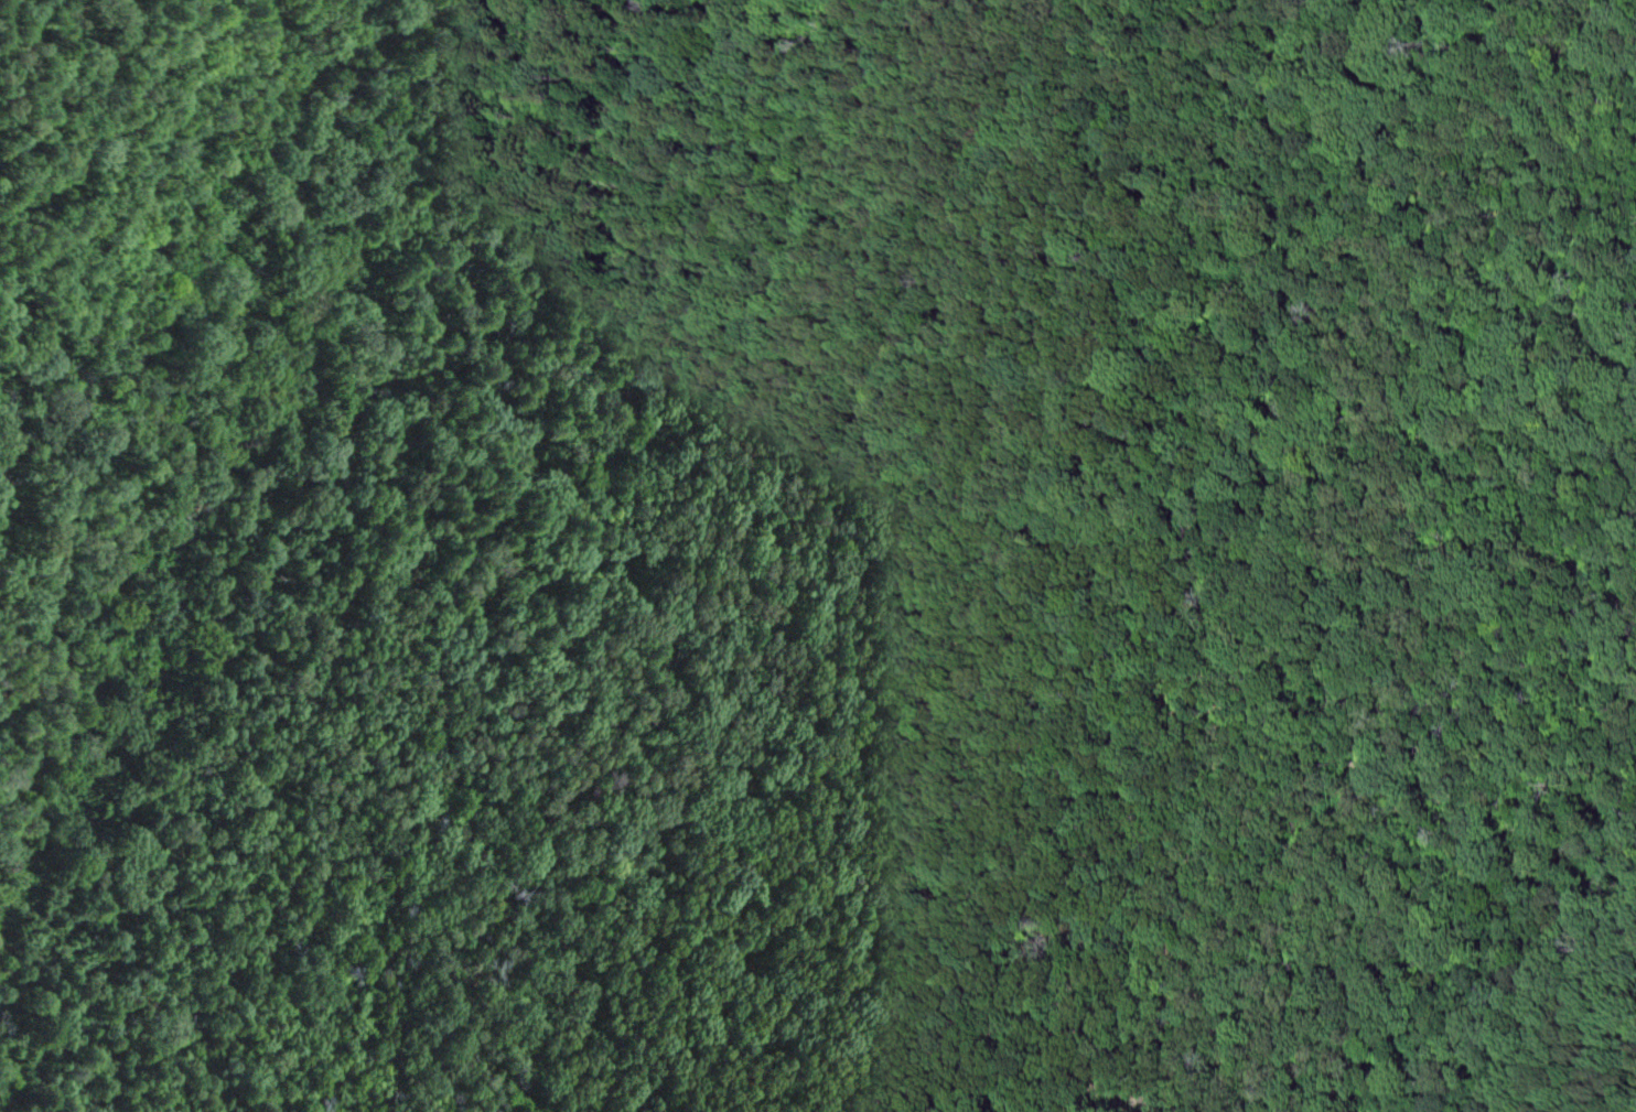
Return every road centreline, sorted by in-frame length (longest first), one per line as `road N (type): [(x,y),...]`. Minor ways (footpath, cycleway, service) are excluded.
road 1 (residential): [(0,902),(87,517),(146,345),(370,0)]

